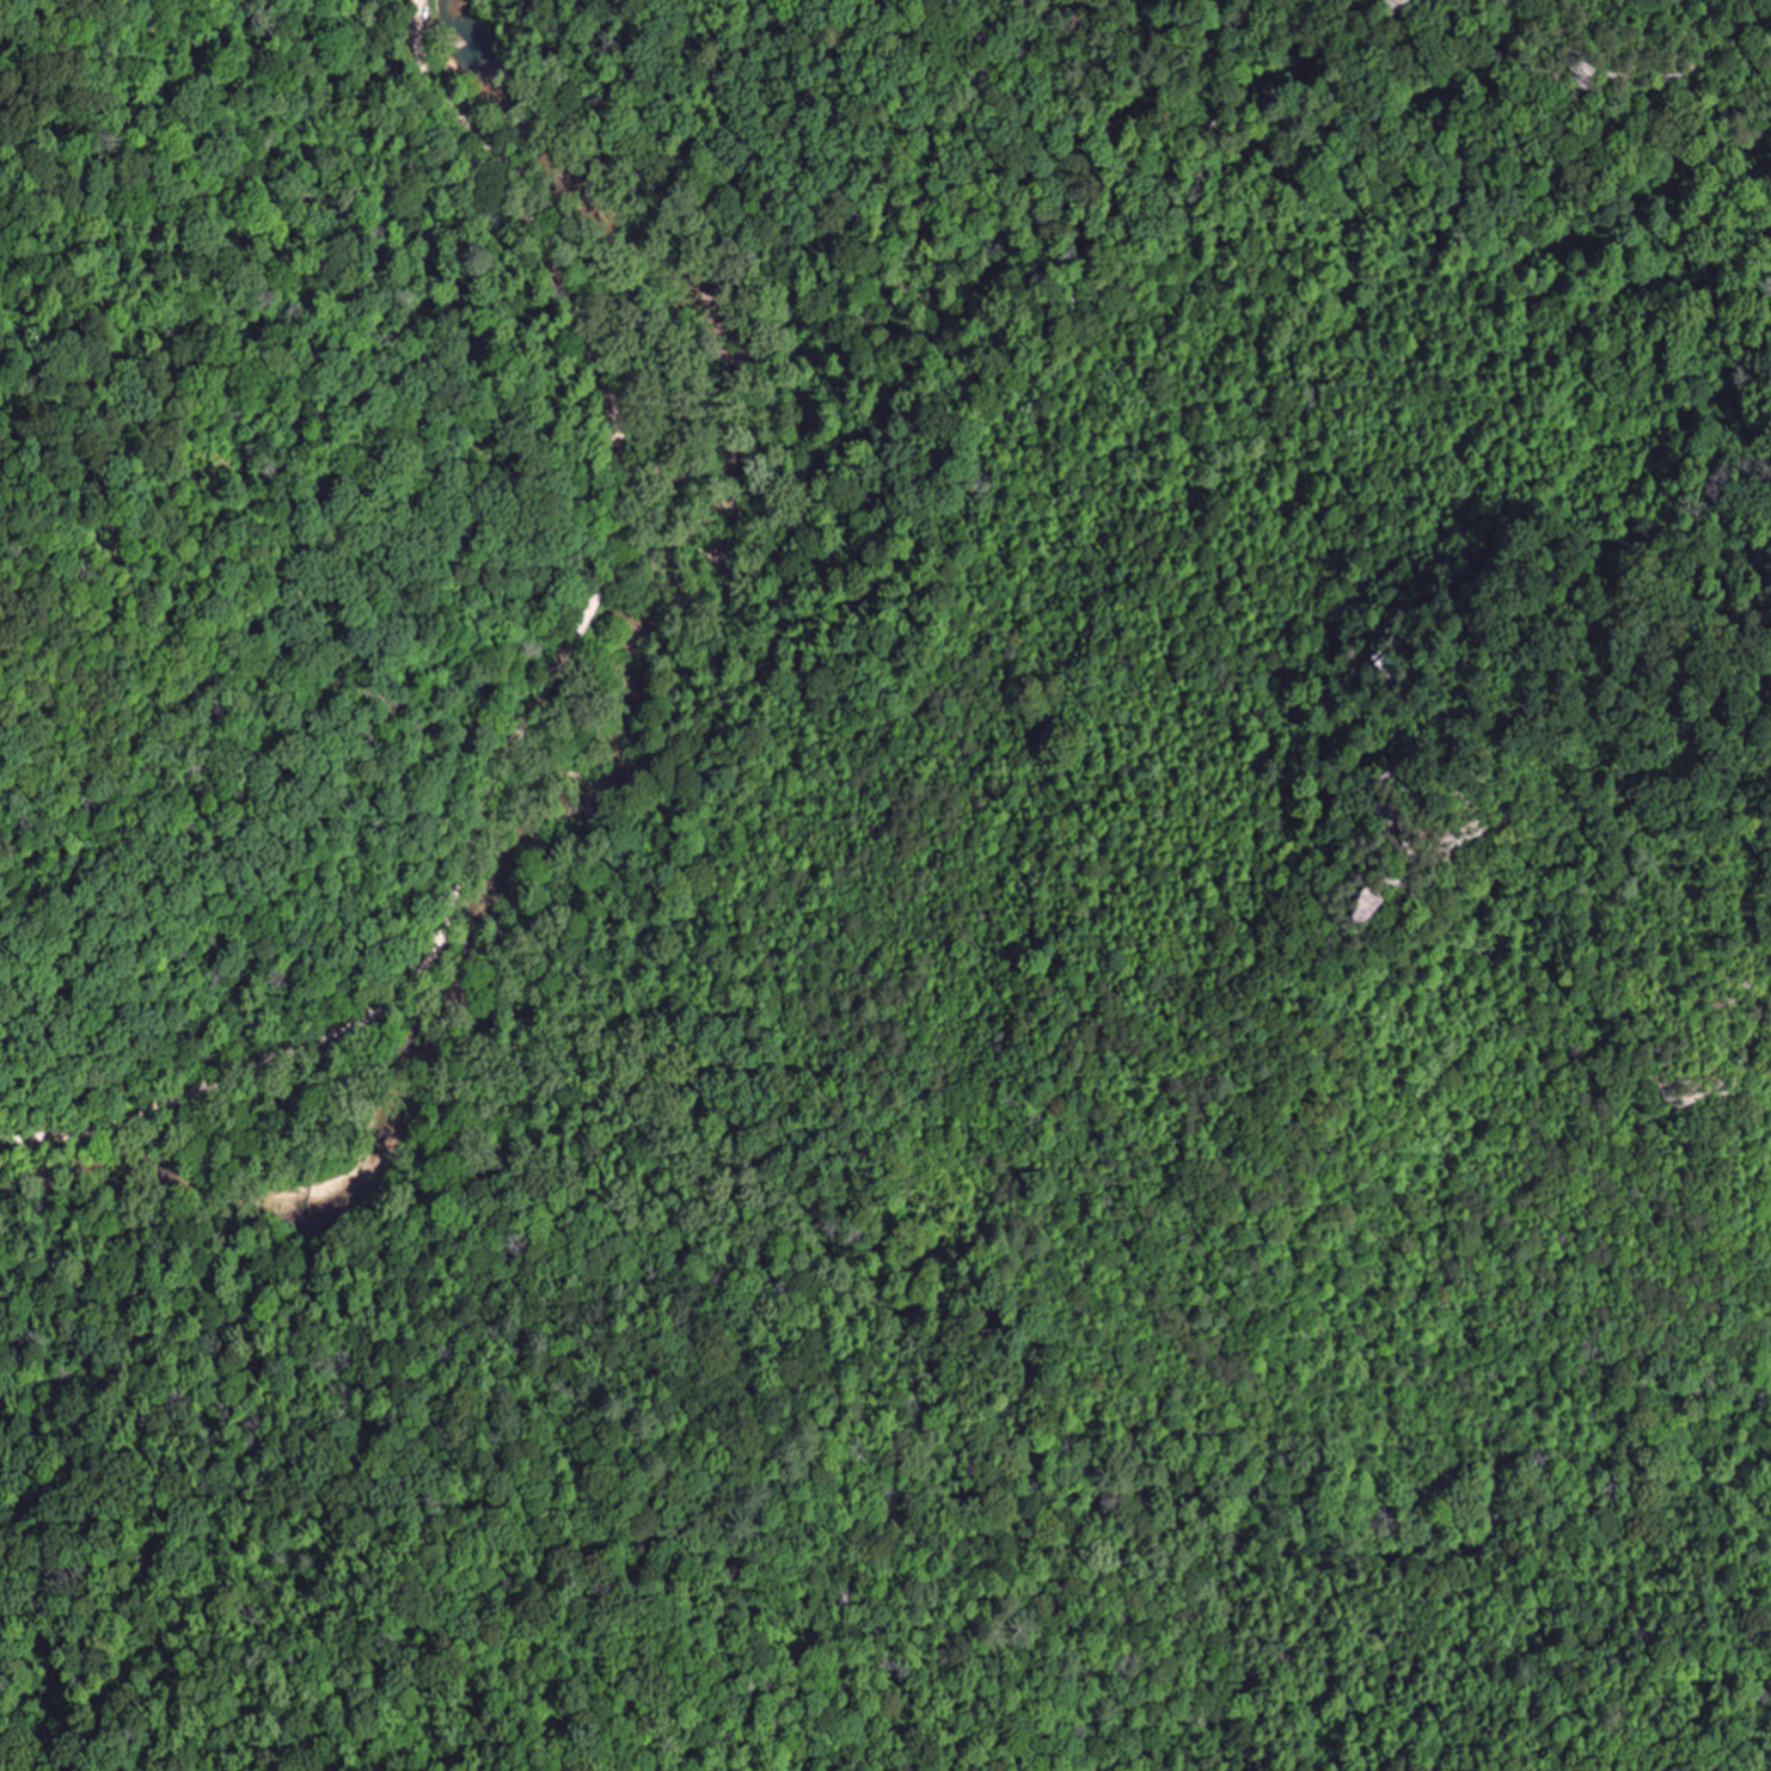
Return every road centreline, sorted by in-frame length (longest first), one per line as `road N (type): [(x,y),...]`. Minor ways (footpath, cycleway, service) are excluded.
road 1 (residential): [(0,1134),(114,1123),(376,1004),(425,942),(477,791),(599,589),(613,495),(611,413),(599,360),(484,142),(423,75),(411,39),(412,0)]

